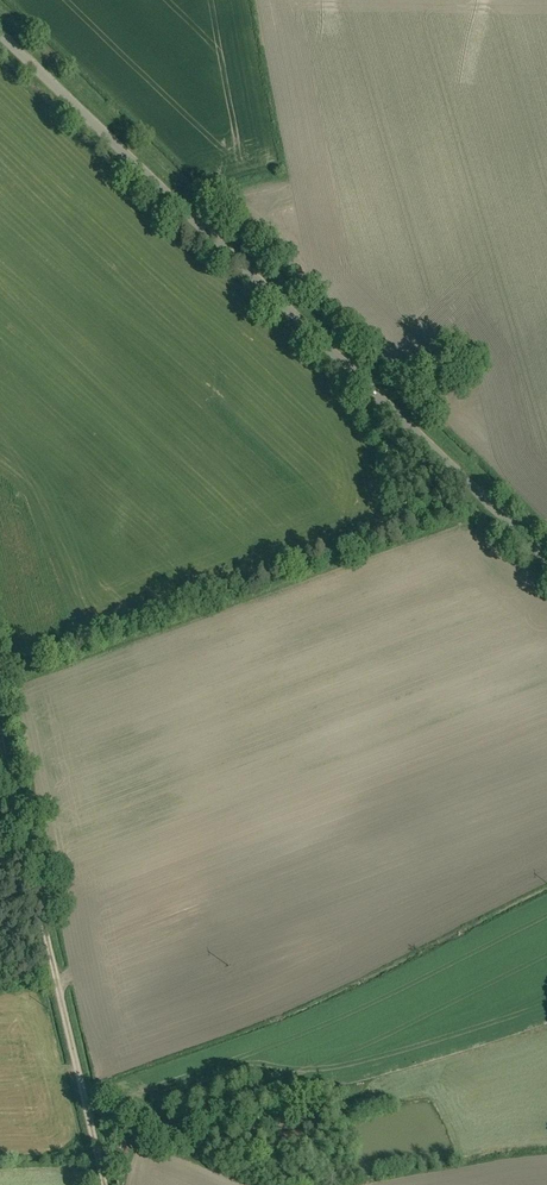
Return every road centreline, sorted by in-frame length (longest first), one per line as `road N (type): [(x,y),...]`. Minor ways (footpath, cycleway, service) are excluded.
road 1 (unclassified): [(546,557),(0,33)]
road 2 (track): [(0,734),(106,1184)]

